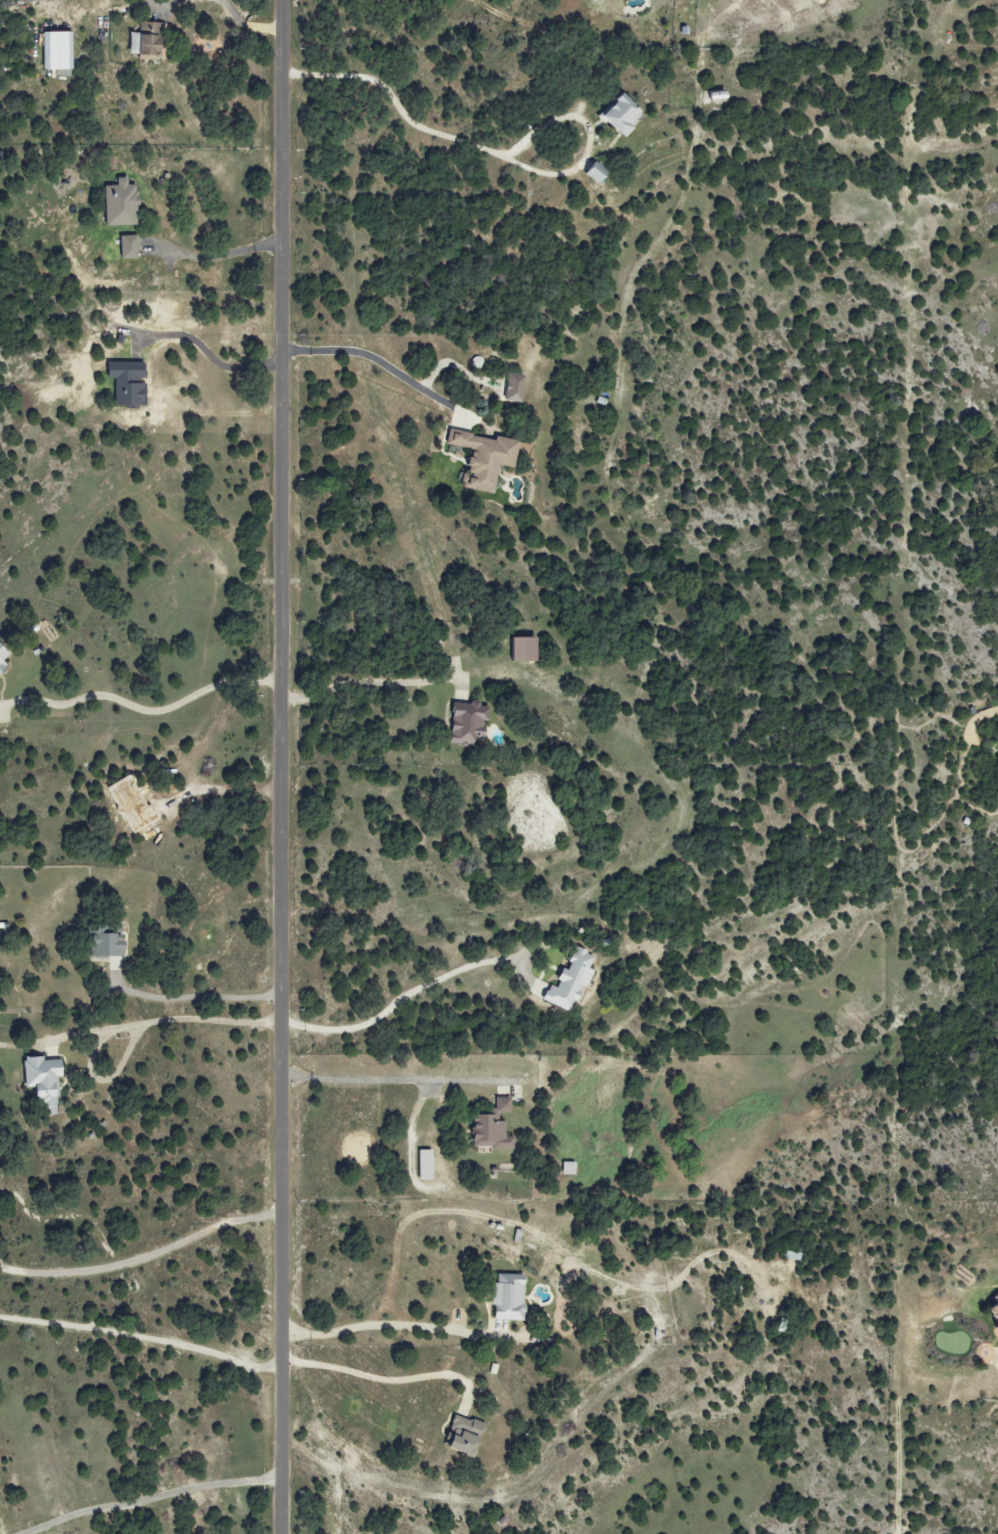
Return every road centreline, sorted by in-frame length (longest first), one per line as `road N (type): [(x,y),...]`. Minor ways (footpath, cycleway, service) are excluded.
road 1 (residential): [(281,1533),(282,0)]

